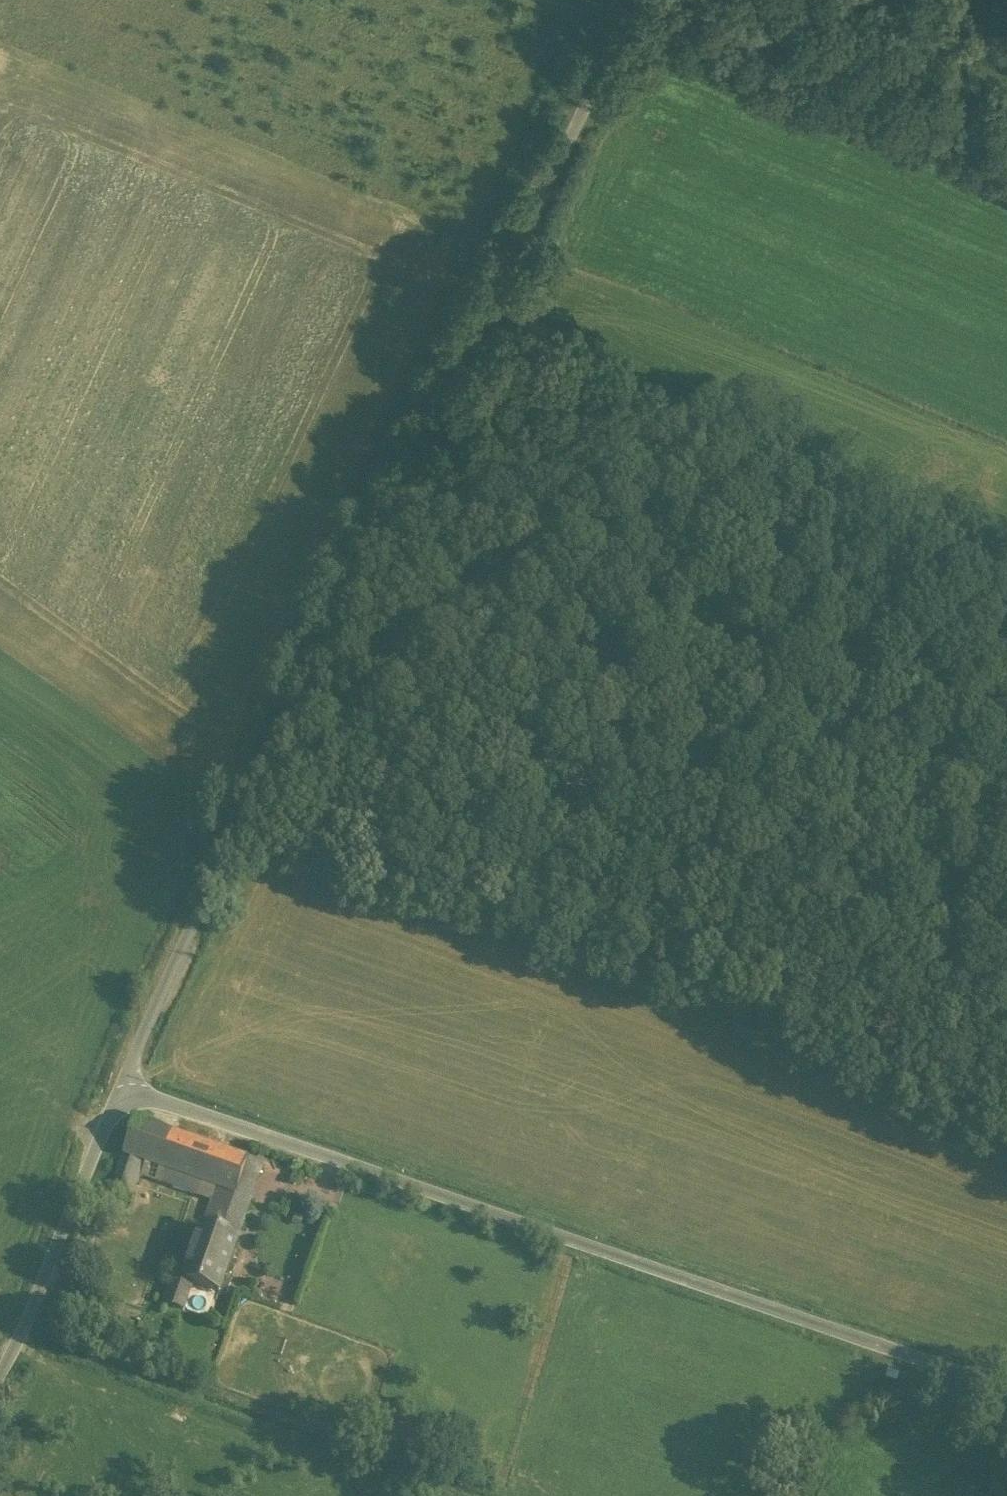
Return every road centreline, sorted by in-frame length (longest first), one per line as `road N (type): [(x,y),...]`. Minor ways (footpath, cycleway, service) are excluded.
road 1 (unclassified): [(122,1087),(580,84),(610,0)]
road 2 (tertiary): [(122,1087),(1006,1385)]
road 3 (tertiary): [(0,1381),(122,1087)]

